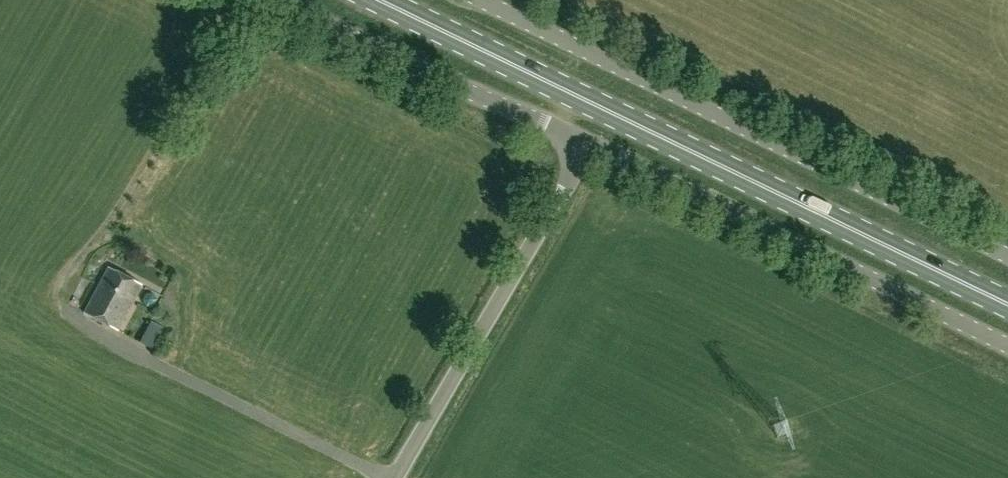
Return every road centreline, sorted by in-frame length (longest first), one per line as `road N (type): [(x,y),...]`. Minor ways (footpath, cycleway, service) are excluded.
road 1 (primary): [(1007,304),(379,0)]
road 2 (unclassified): [(1007,260),(473,0)]
road 3 (unclassified): [(1007,347),(585,143)]
road 4 (unclassified): [(397,477),(585,143)]
road 5 (unclassified): [(585,143),(275,0)]

